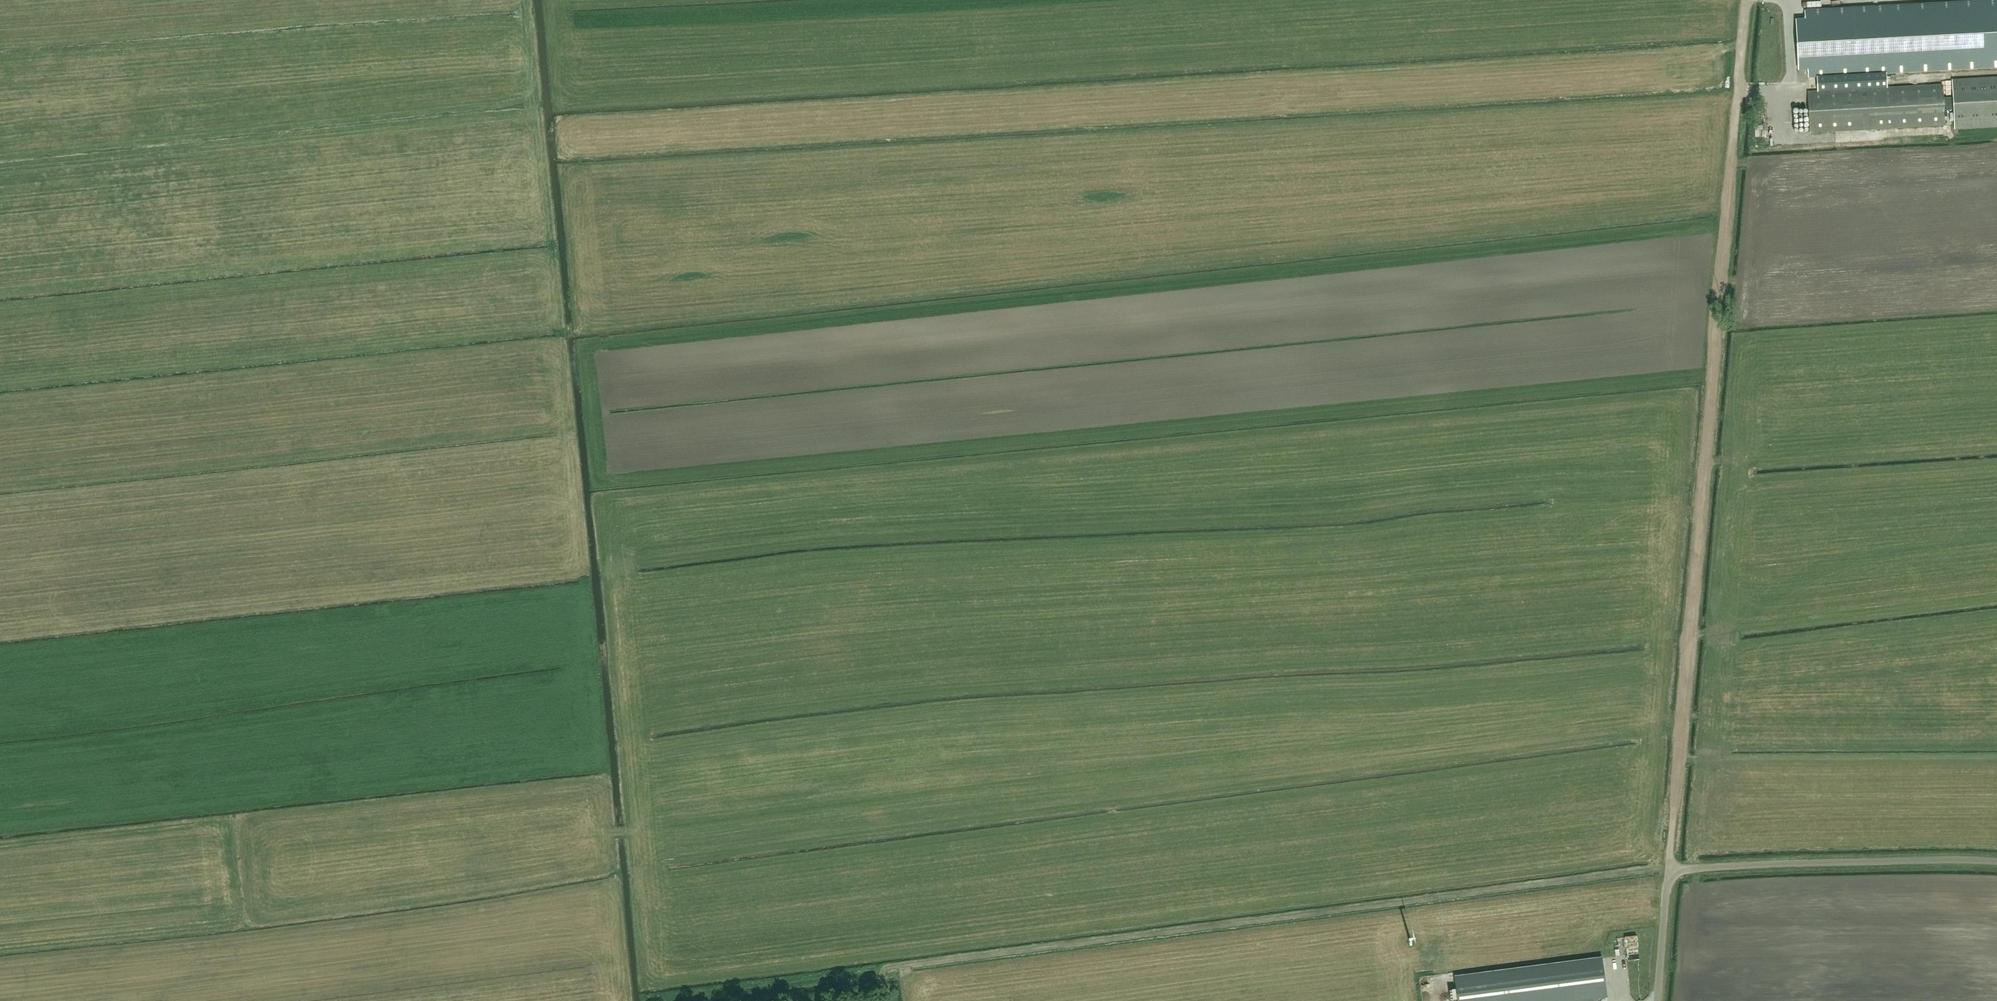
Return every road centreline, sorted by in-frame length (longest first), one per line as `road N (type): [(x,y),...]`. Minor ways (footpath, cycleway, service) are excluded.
road 1 (track): [(1668,867),(1746,0)]
road 2 (unclassified): [(1996,865),(1668,867)]
road 3 (unclassified): [(1657,1000),(1668,867)]

